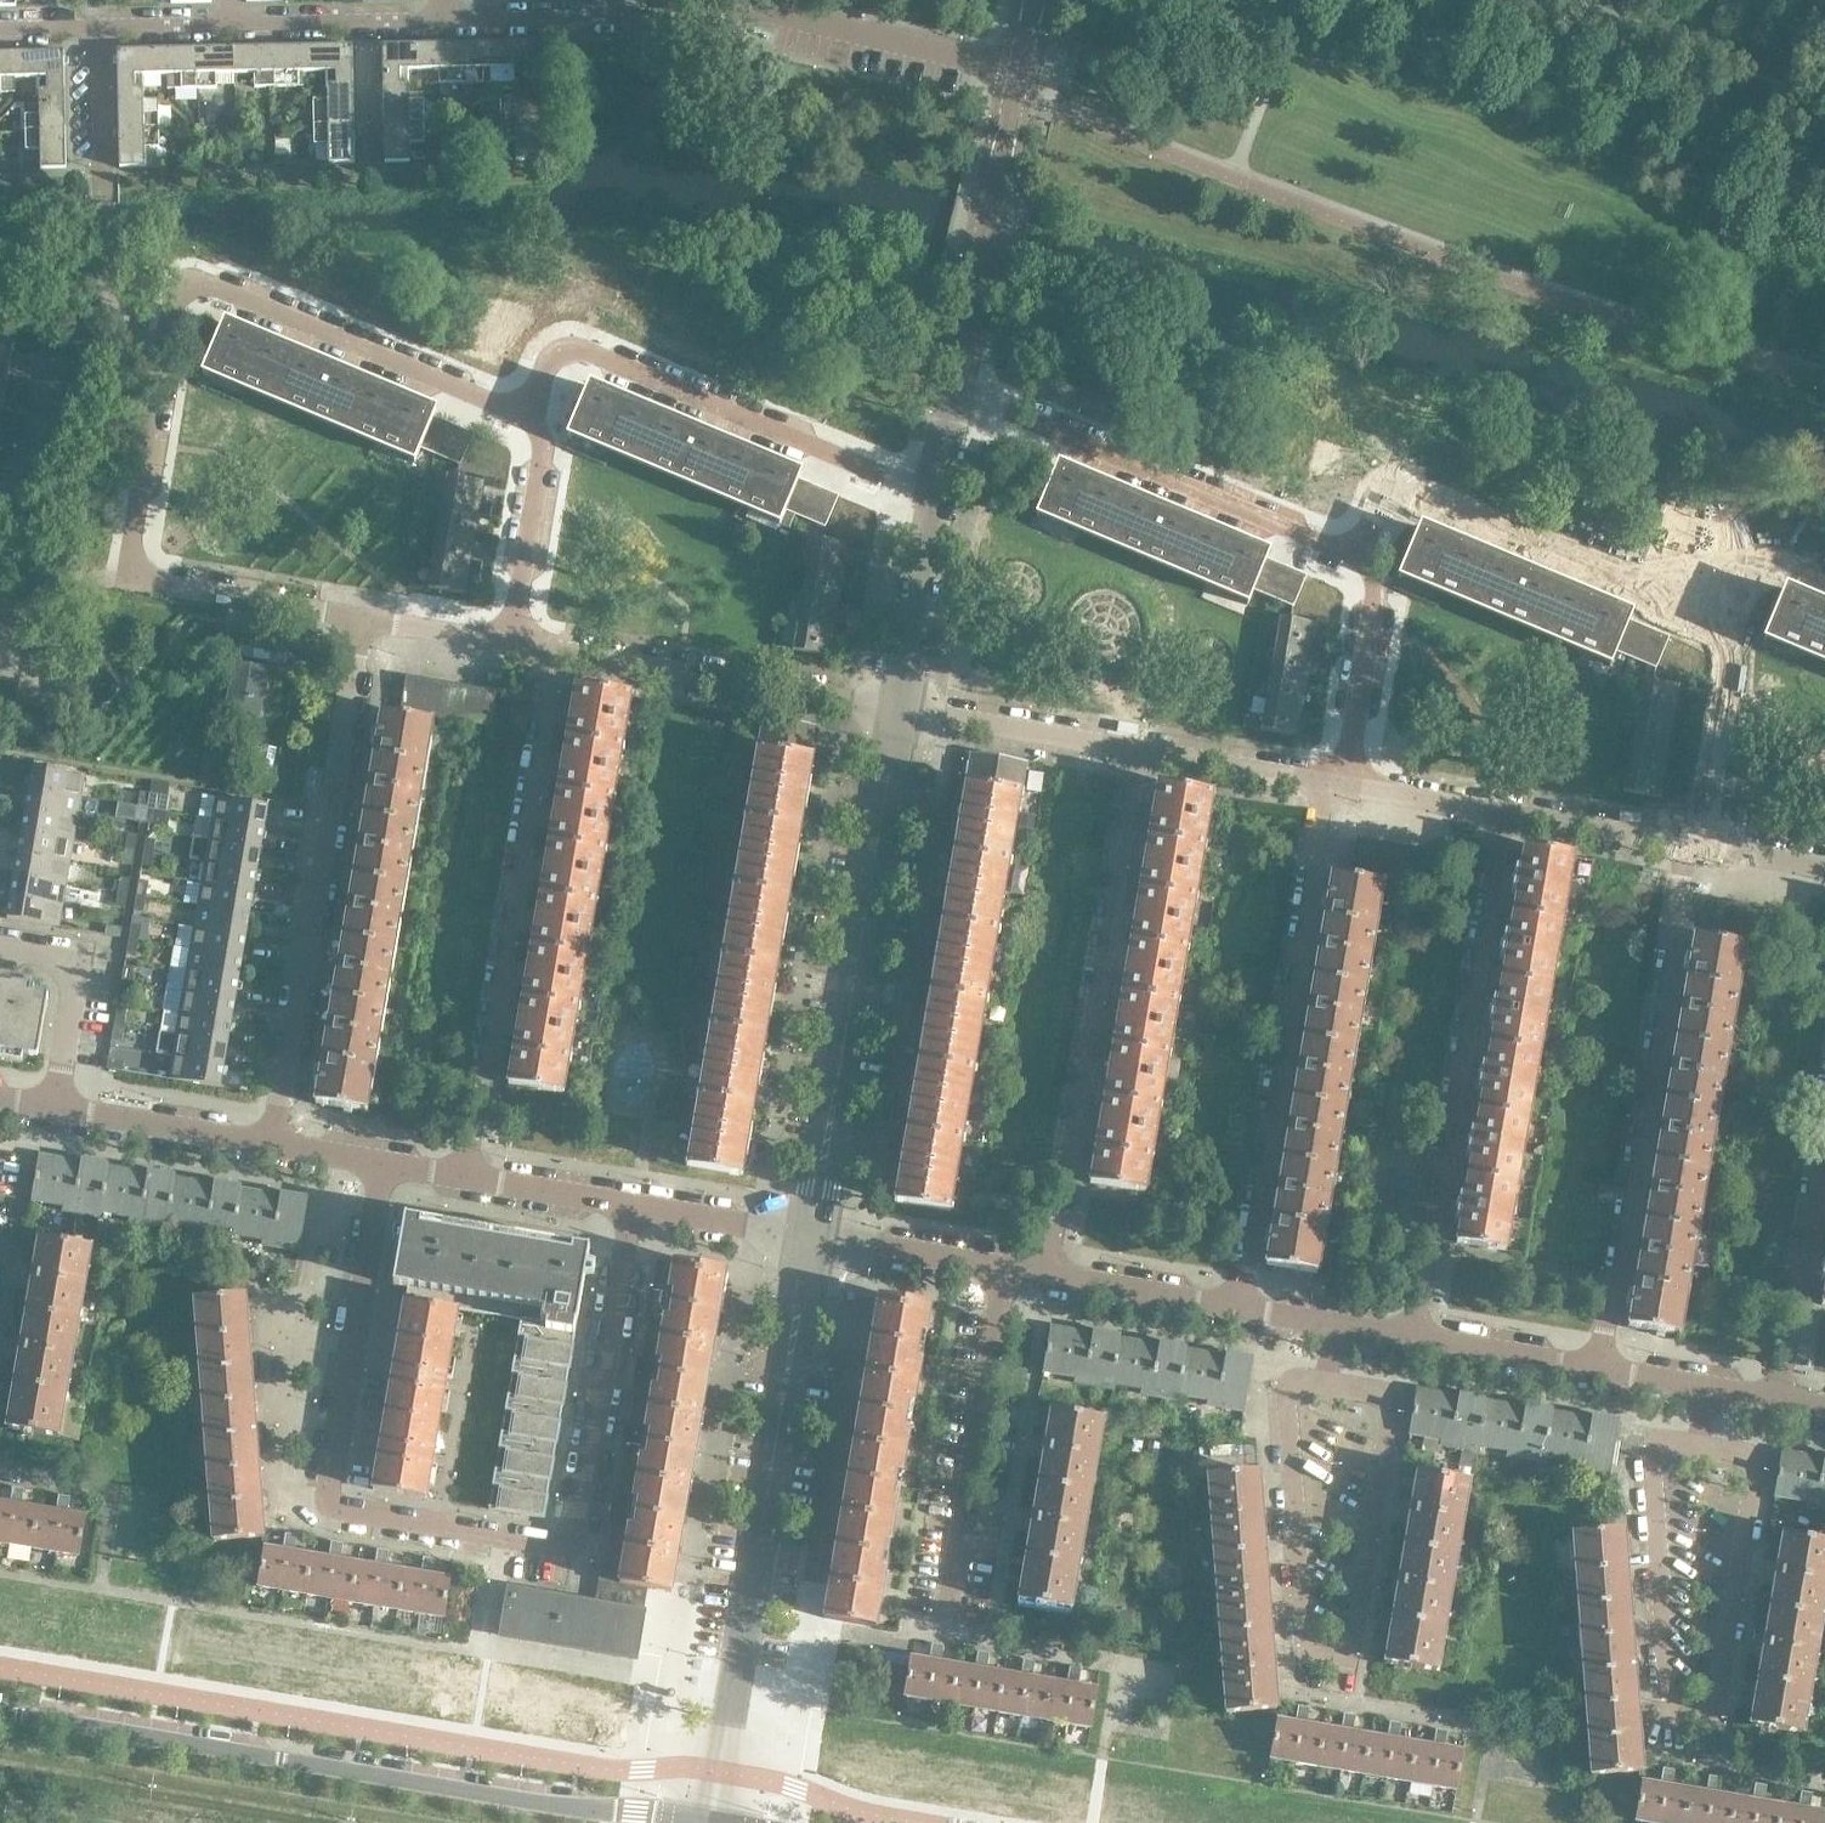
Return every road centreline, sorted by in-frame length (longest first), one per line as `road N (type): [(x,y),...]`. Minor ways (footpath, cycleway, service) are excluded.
road 1 (residential): [(629,1206),(583,1529),(543,1550),(340,1511),(315,1478),(384,1162)]
road 2 (residential): [(369,629),(171,597),(150,571),(177,319),(202,305),(233,308),(498,408)]
road 3 (tertiary): [(706,1822),(0,1713)]
road 4 (residential): [(1696,1448),(1743,1459),(1753,1482),(1716,1703),(1693,1718),(1674,1713),(1670,1704),(1650,1456),(1663,1442)]
road 5 (residential): [(1326,1380),(1294,1378),(1284,1396),(1303,1637),(1315,1653),(1341,1653),(1348,1642),(1386,1414),(1381,1394),(1368,1388)]
road 6 (tertiary): [(711,1822),(812,1237)]
road 7 (residential): [(1014,78),(872,37),(791,24),(709,15),(445,17)]
road 8 (tertiary): [(812,1237),(913,716)]
road 9 (residential): [(1600,1372),(1699,851)]
road 10 (residential): [(1407,1339),(1511,819)]
road 11 (residential): [(1040,1276),(1140,758)]
road 12 (residential): [(462,1177),(531,787),(565,660)]
road 13 (residential): [(1231,1309),(1334,792)]
road 14 (residential): [(275,1145),(330,806),(369,629)]
road 15 (residential): [(498,408),(571,341),(933,498)]
road 16 (residential): [(1341,543),(1305,551),(946,413)]
road 17 (residential): [(1704,603),(1655,601),(1403,497),(1341,543)]
road 18 (residential): [(913,716),(565,660)]
road 19 (tertiary): [(946,413),(1014,78)]
road 20 (residential): [(944,1600),(1004,1270)]
road 21 (residential): [(1774,1402),(1824,1131)]
road 22 (residential): [(1699,851),(1726,650),(1704,603)]
road 23 (residential): [(1334,792),(1356,594),(1341,543)]
road 24 (residential): [(495,649),(521,444),(498,408)]
road 25 (residential): [(1140,758),(913,716)]
road 26 (residential): [(56,1107),(275,1145)]
road 27 (residential): [(56,1107),(78,981),(61,956),(0,946)]
road 28 (tertiary): [(913,716),(933,498)]
road 29 (residential): [(445,17),(230,23)]
road 30 (residential): [(1334,792),(1140,758)]
road 31 (residential): [(1407,1339),(1600,1372)]
road 32 (residential): [(812,1237),(1004,1270)]
road 33 (residential): [(1040,1276),(1231,1309)]
road 34 (residential): [(1699,851),(1511,819)]
road 35 (residential): [(629,1206),(812,1237)]
road 36 (residential): [(1511,819),(1334,792)]
road 37 (residential): [(462,1177),(629,1206)]
road 38 (residential): [(100,159),(99,27)]
road 39 (residential): [(230,23),(99,27)]
road 40 (residential): [(1824,589),(1791,576),(1741,580),(1704,603)]
road 41 (residential): [(495,649),(369,629)]
road 42 (residential): [(1824,873),(1699,851)]

